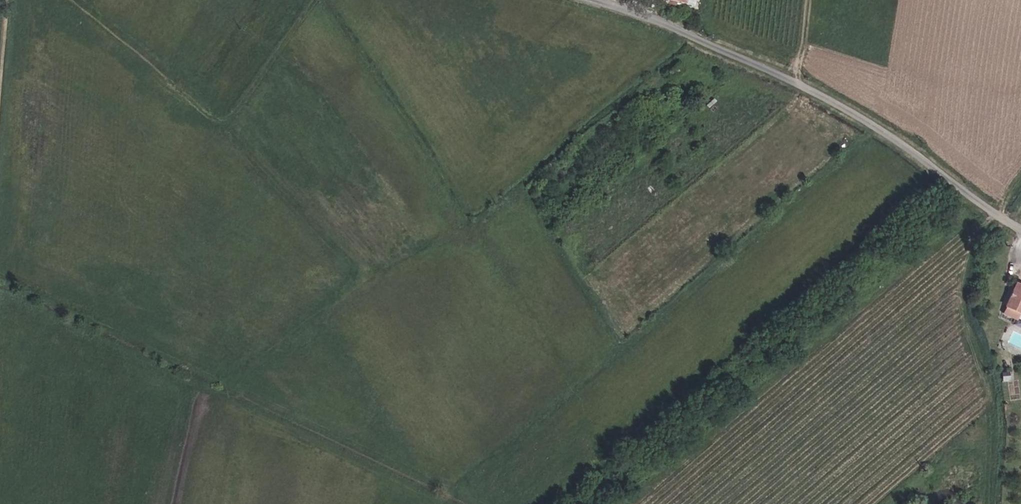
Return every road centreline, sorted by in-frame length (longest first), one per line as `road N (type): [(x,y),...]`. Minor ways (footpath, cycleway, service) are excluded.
road 1 (unclassified): [(571,0),(785,80),(898,141),(1020,224)]

